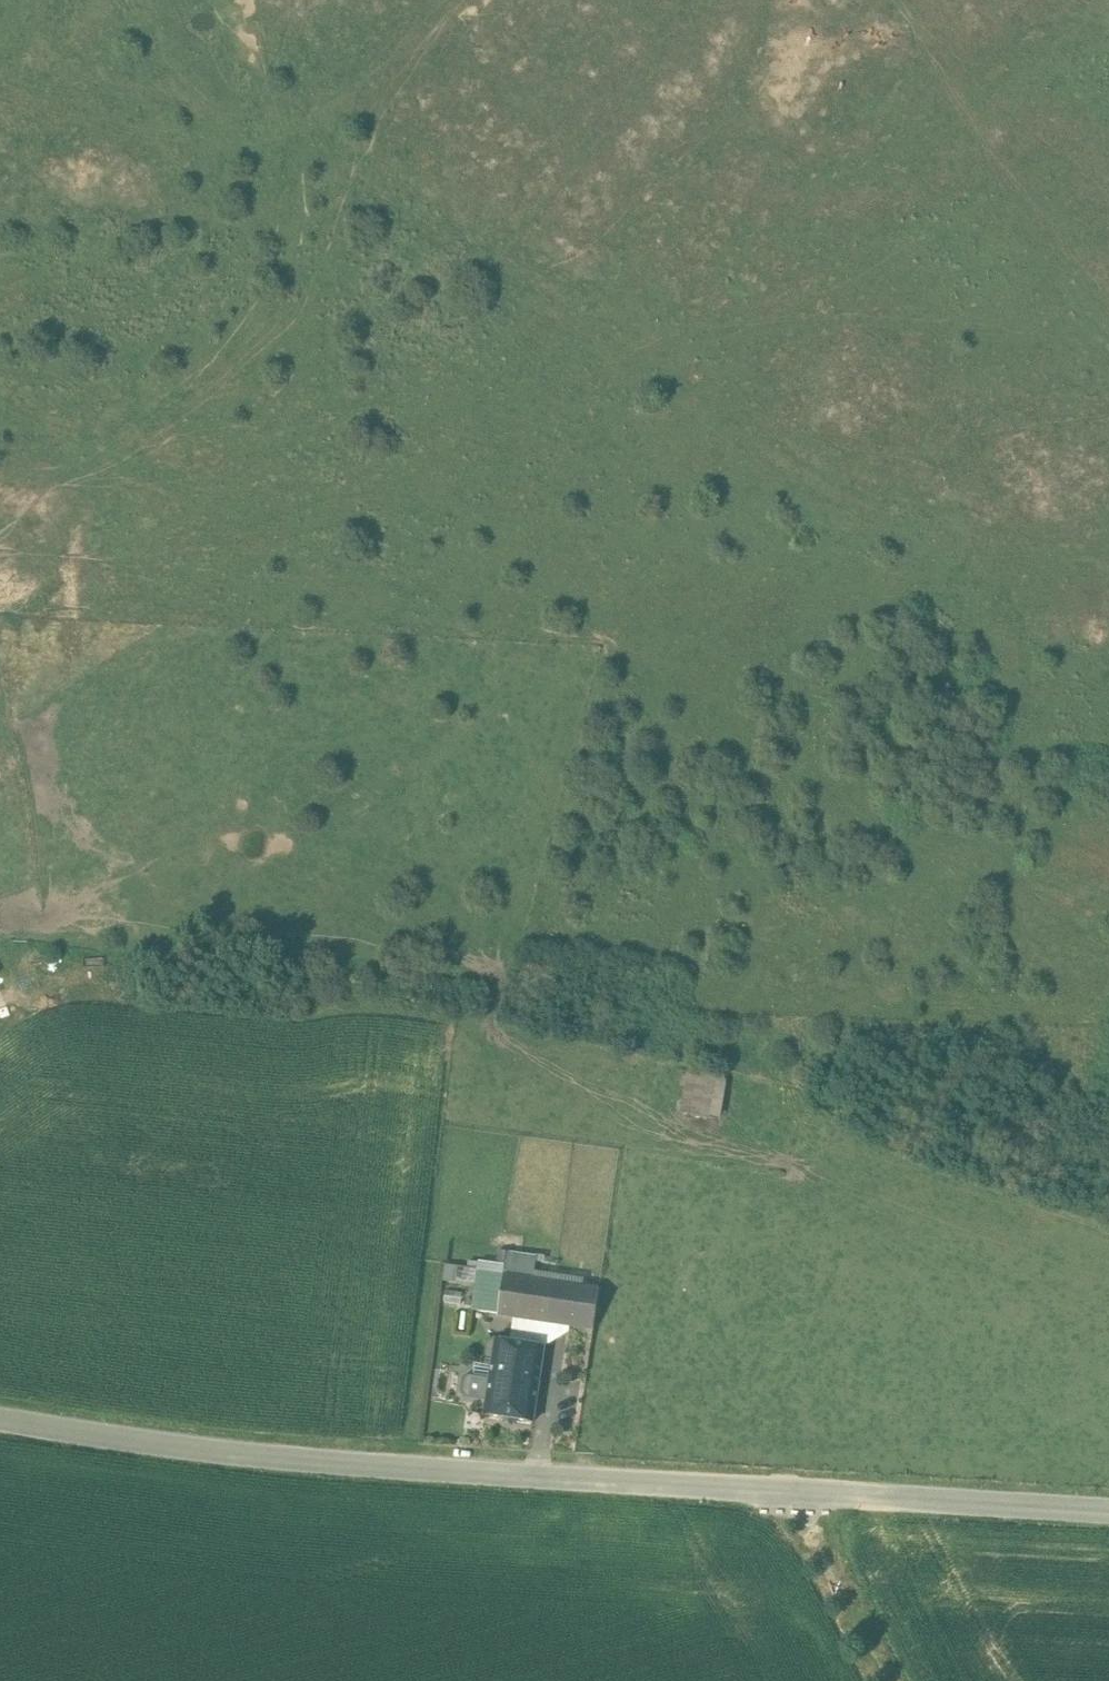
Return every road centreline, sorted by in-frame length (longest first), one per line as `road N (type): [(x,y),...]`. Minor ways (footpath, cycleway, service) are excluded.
road 1 (residential): [(0,1419),(214,1456),(1108,1508)]
road 2 (track): [(792,1492),(889,1680)]

